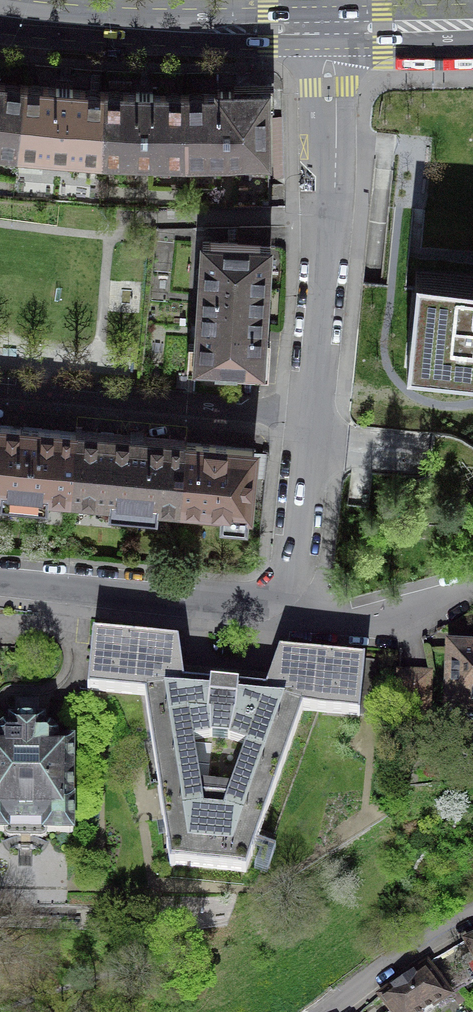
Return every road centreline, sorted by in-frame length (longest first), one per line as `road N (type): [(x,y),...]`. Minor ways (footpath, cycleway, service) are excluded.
road 1 (residential): [(308,416),(329,159),(324,29)]
road 2 (secondary): [(324,29),(0,14)]
road 3 (residential): [(0,387),(308,416)]
road 4 (residential): [(0,579),(239,601),(280,588)]
road 5 (residential): [(472,587),(390,615),(337,617),(280,588)]
road 6 (residential): [(280,588),(296,554),(308,416)]
road 7 (residential): [(472,913),(328,1011)]
road 8 (secondary): [(472,26),(324,29)]

